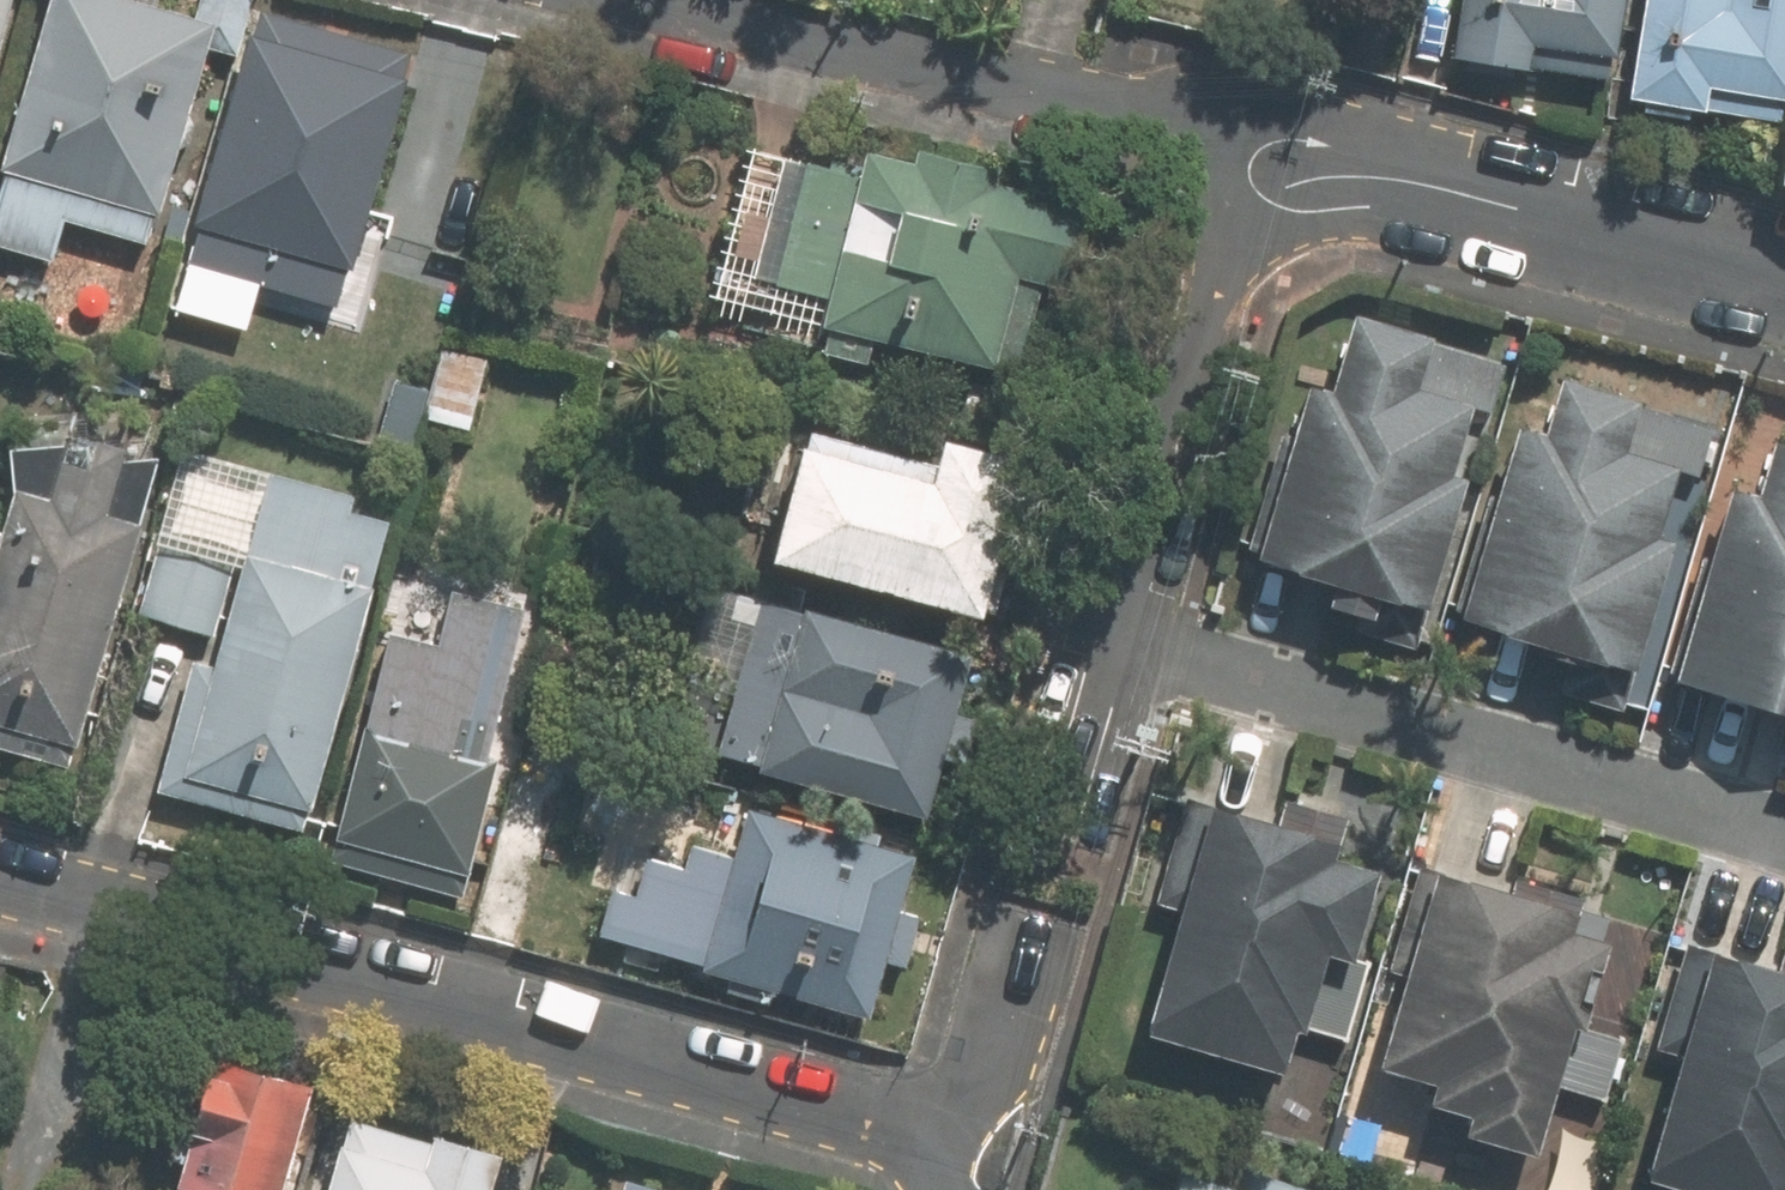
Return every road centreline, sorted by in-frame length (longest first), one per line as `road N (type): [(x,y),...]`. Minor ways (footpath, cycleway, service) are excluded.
road 1 (residential): [(966,1140),(0,873)]
road 2 (residential): [(1784,834),(1102,633)]
road 3 (residential): [(607,0),(1238,160)]
road 4 (residential): [(1238,160),(1399,183),(1784,281)]
road 5 (residential): [(1238,160),(1102,633)]
road 6 (residential): [(1019,940),(966,1140)]

